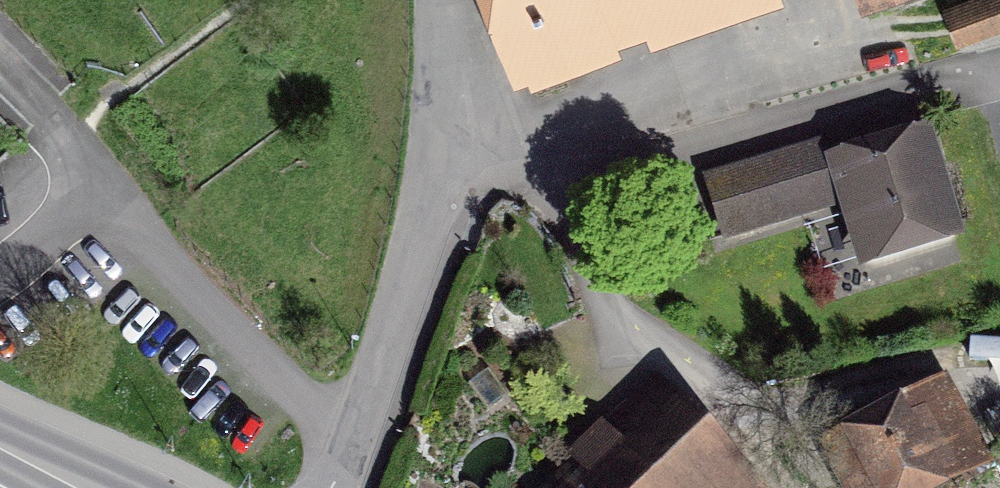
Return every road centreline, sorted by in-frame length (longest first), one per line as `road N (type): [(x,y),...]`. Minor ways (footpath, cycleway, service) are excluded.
road 1 (residential): [(338,487),(452,144),(434,0)]

